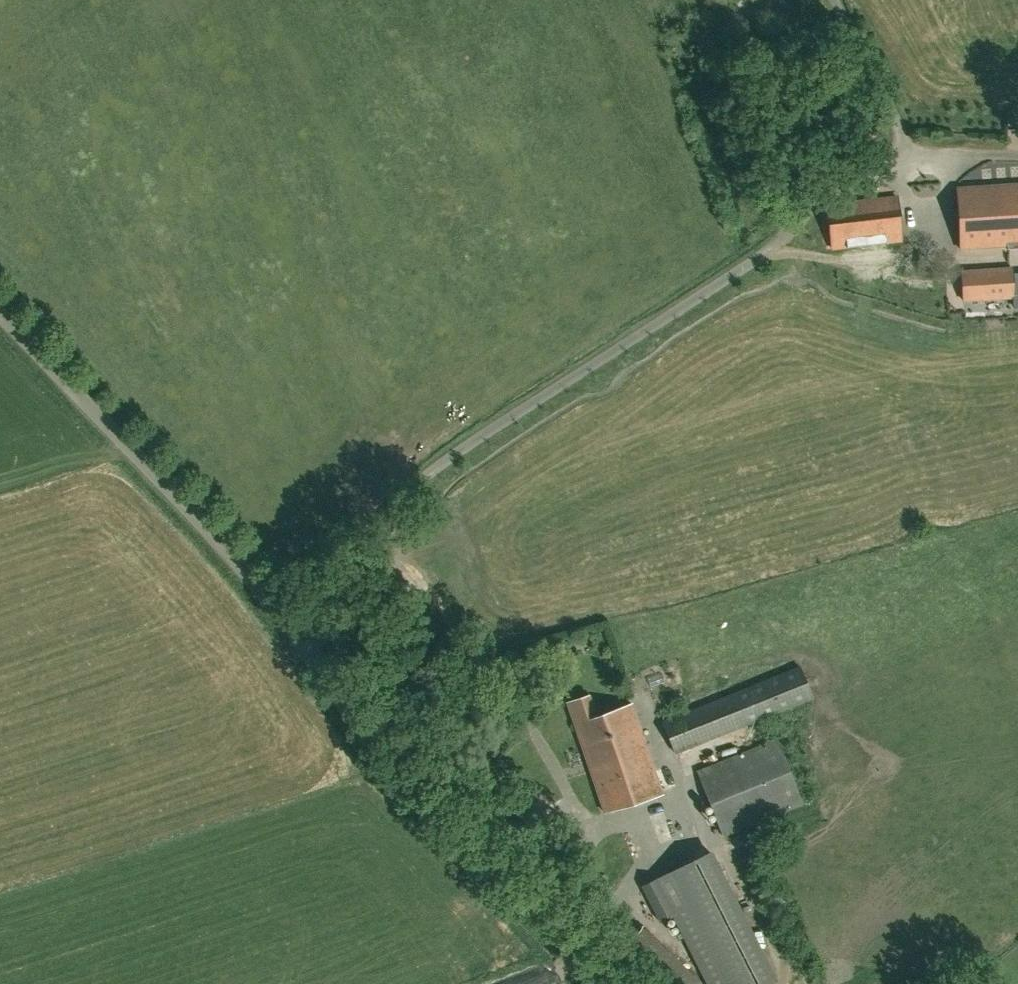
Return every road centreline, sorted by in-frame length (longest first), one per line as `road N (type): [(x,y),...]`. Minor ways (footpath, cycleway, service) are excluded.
road 1 (unclassified): [(301,640),(392,509),(452,454),(773,246),(828,193),(907,162)]
road 2 (unclassified): [(599,983),(479,867),(301,640)]
road 3 (unclassified): [(301,640),(0,316)]
road 4 (unclassified): [(907,162),(896,119),(836,0)]

